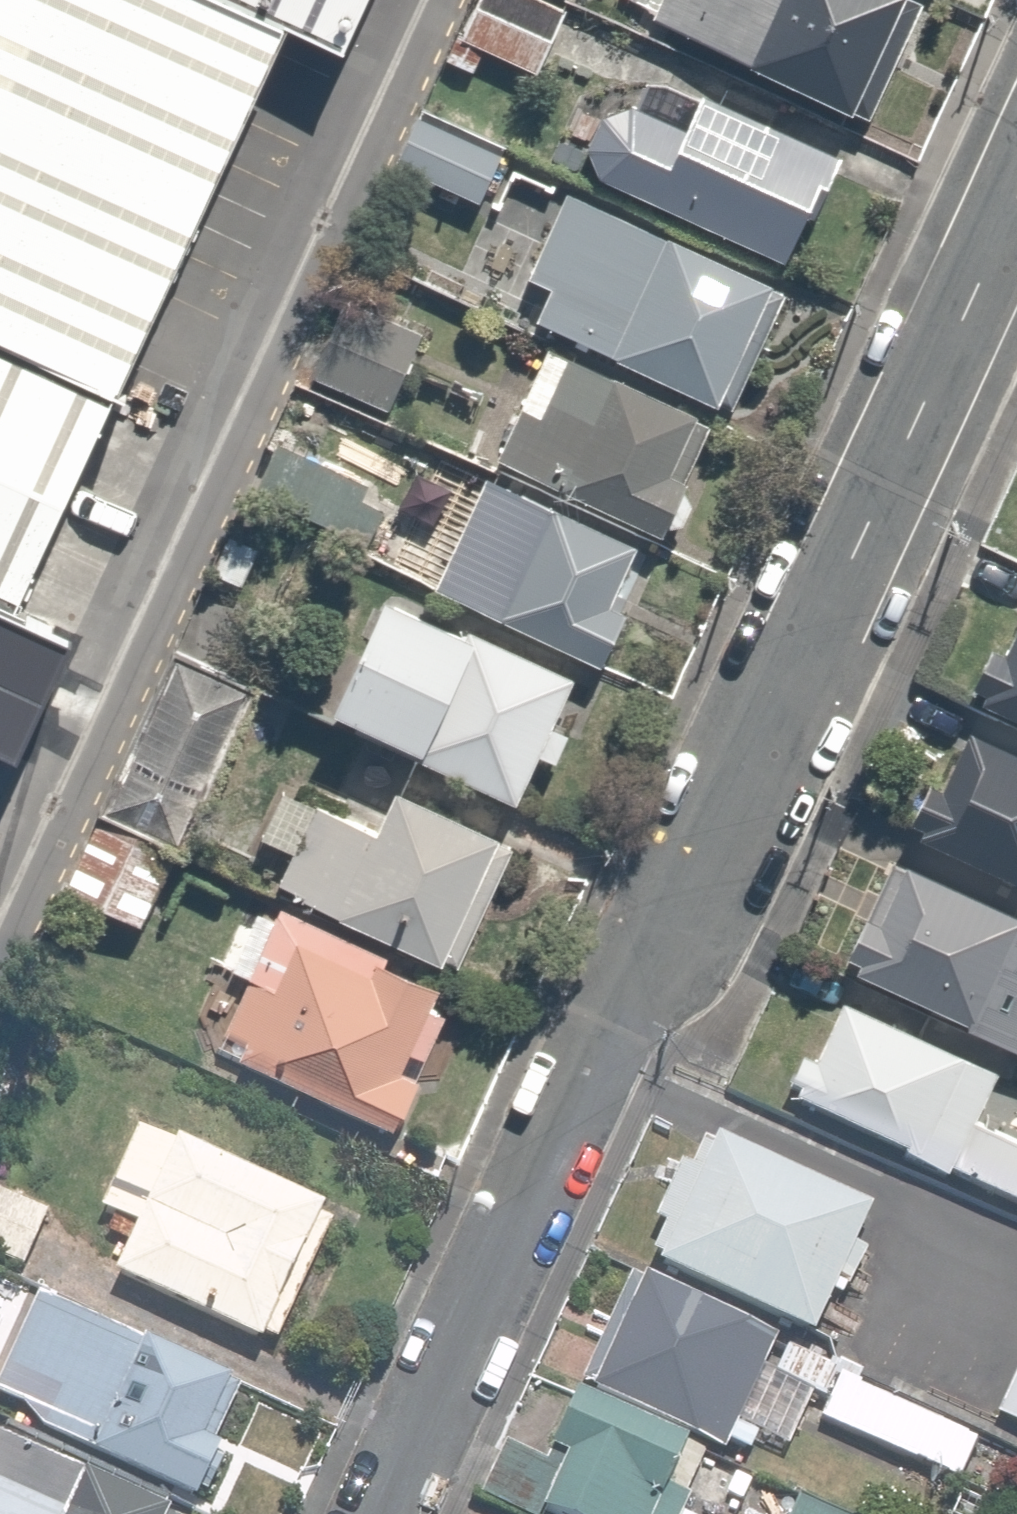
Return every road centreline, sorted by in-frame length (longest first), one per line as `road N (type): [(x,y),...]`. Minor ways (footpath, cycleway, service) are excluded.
road 1 (residential): [(1016,190),(390,1513)]
road 2 (residential): [(418,0),(0,907)]

